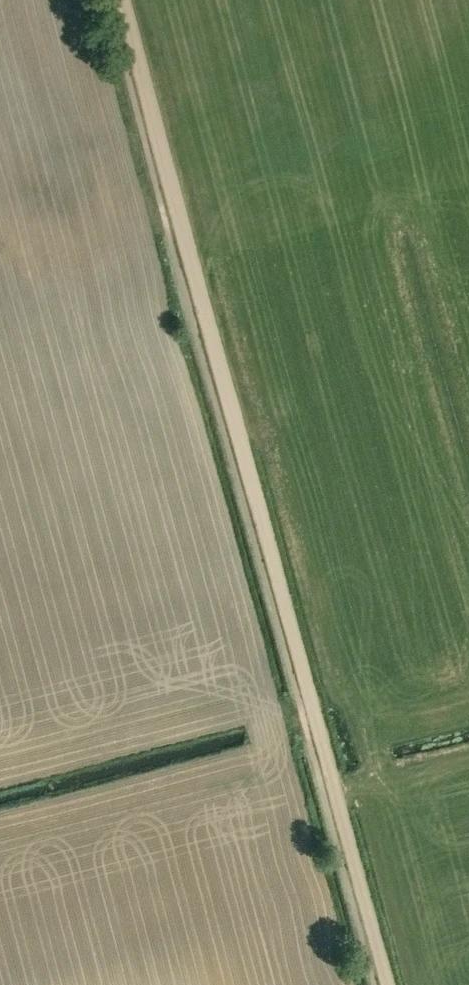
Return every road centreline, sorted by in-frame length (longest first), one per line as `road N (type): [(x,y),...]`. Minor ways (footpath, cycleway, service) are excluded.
road 1 (track): [(123,0),(388,984)]

